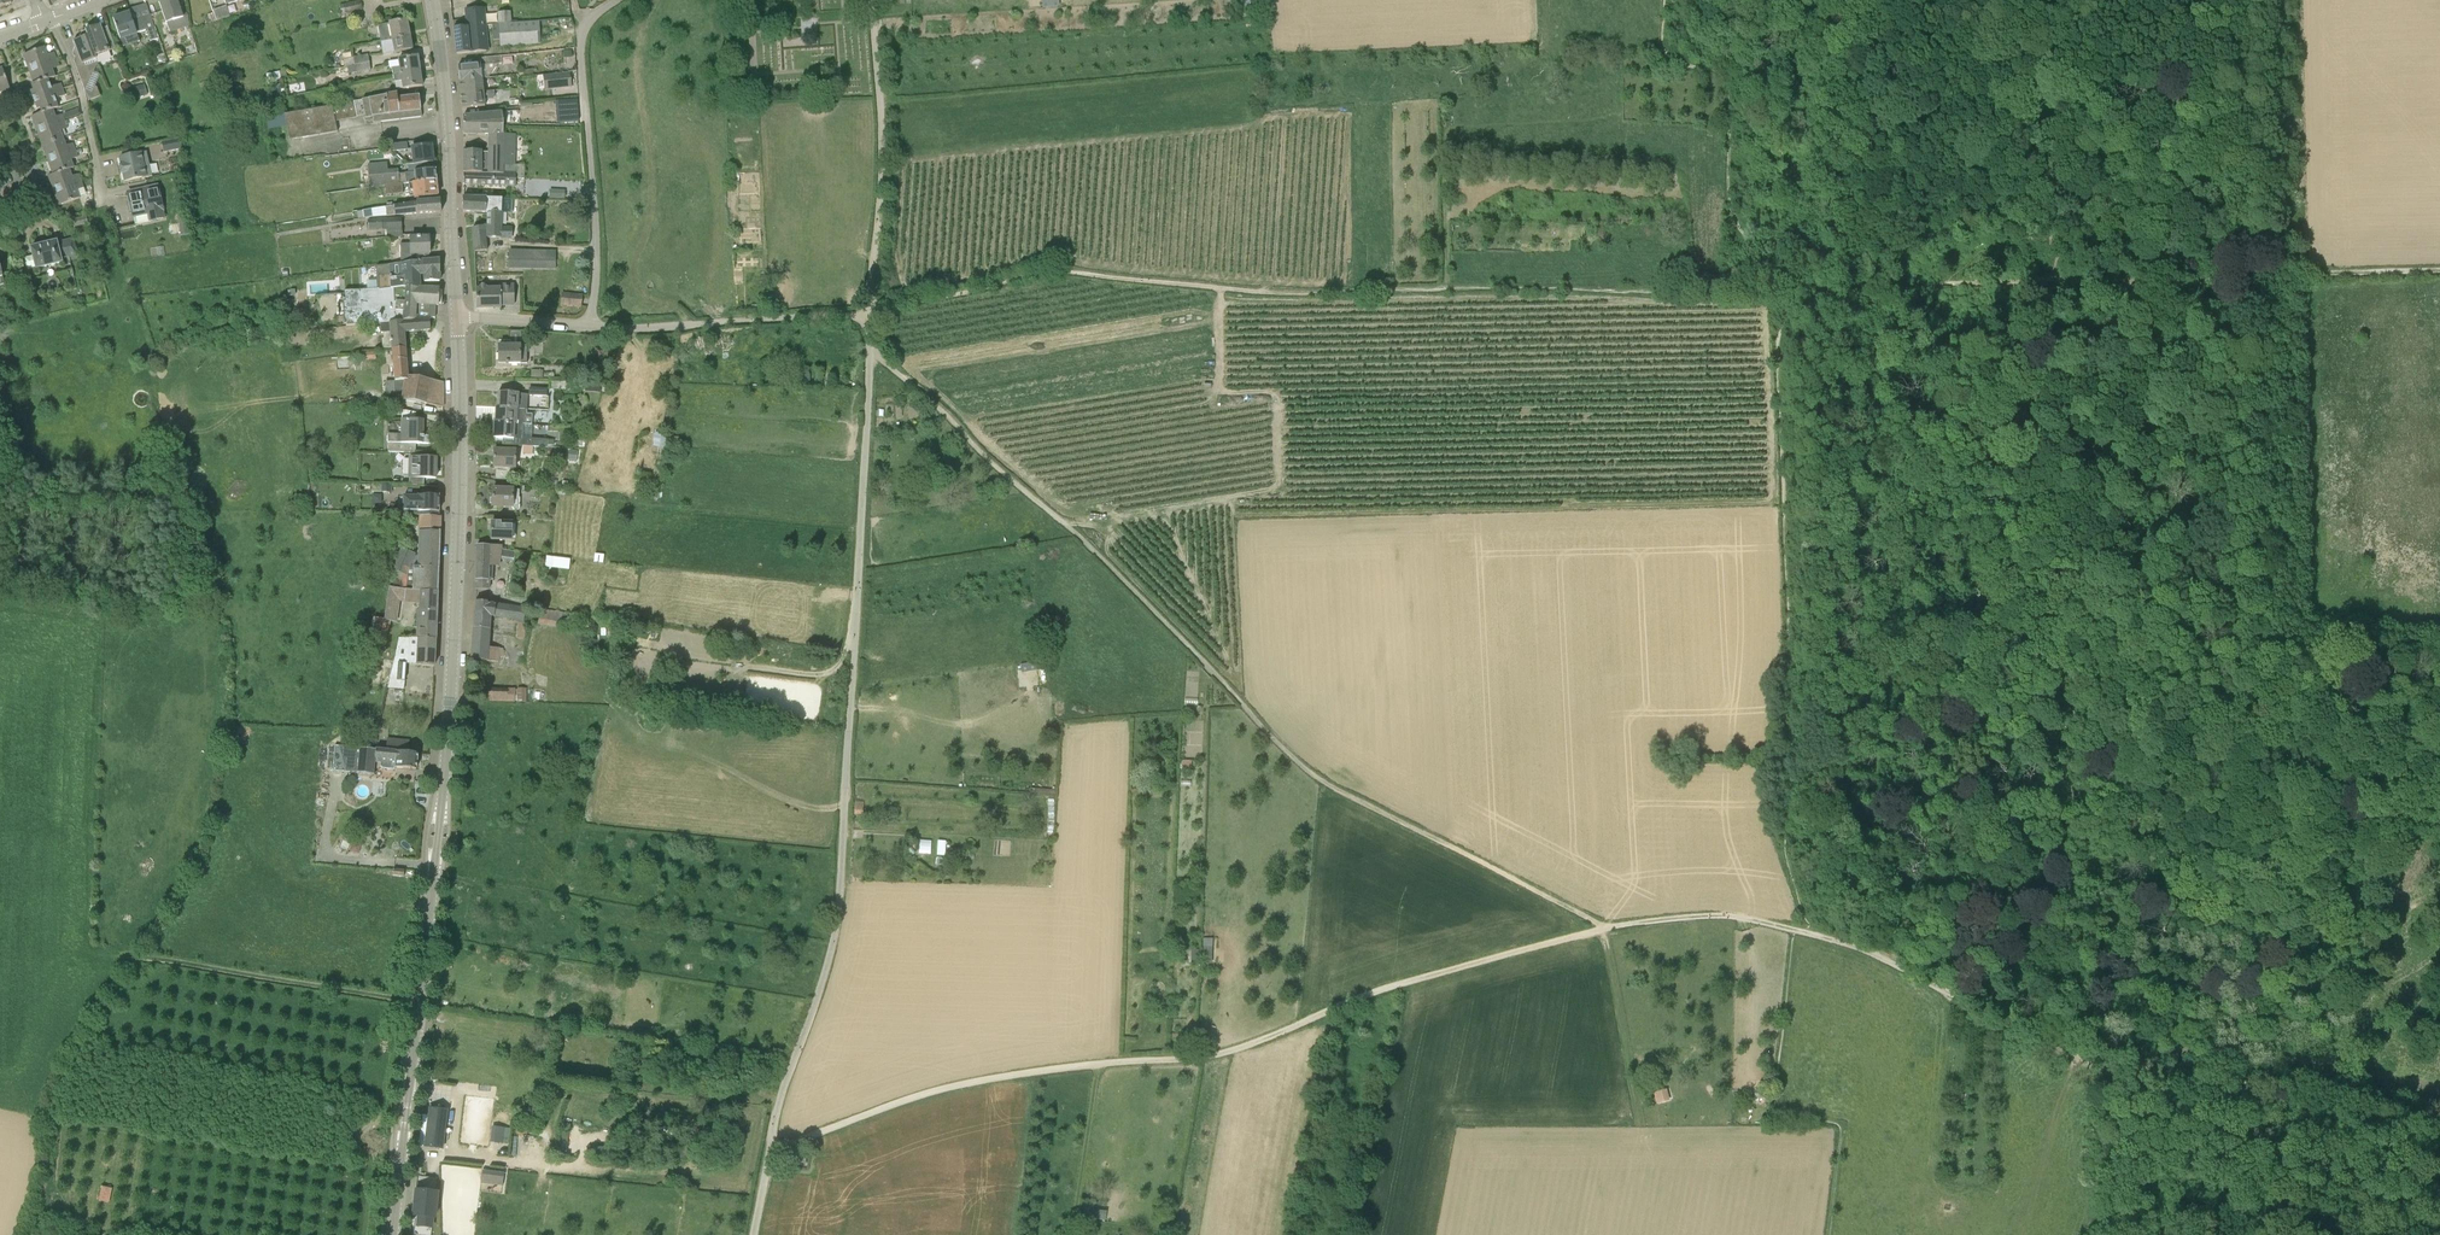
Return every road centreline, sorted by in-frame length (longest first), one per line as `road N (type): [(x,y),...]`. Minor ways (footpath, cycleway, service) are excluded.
road 1 (track): [(1605,929),(1318,779),(1091,548),(870,347)]
road 2 (track): [(1792,287),(1273,292),(1059,272),(869,306)]
road 3 (tertiary): [(392,1234),(449,717),(459,486),(456,317)]
road 4 (track): [(1605,929),(1362,999),(1213,1056),(945,1089),(769,1155)]
road 5 (track): [(2247,274),(2258,379),(2260,794),(2279,805),(2306,801),(2399,721),(2439,697)]
road 6 (unclassified): [(586,326),(869,316),(882,174),(872,0)]
road 7 (track): [(1219,288),(1218,388),(1276,398),(1280,489),(1066,526)]
road 8 (track): [(2143,1078),(1993,1018),(1863,950),(1808,933)]
road 9 (track): [(655,0),(638,74),(652,209),(635,274),(650,300),(694,324)]
road 10 (unclassified): [(618,0),(589,21),(581,42),(597,245),(586,326)]
road 11 (tertiary): [(456,317),(450,130),(432,0)]
road 12 (track): [(2143,1078),(2439,1149)]
road 13 (track): [(128,955),(417,1002)]
road 14 (track): [(2051,281),(1792,287)]
road 15 (residential): [(118,234),(56,14)]
road 16 (track): [(1605,929),(1640,1125)]
road 17 (track): [(2247,274),(2051,281)]
road 18 (track): [(2439,271),(2247,274)]
road 19 (track): [(1795,930),(1718,916),(1605,929)]
road 20 (track): [(2242,104),(2247,274)]
road 21 (unclassified): [(456,317),(586,326)]

